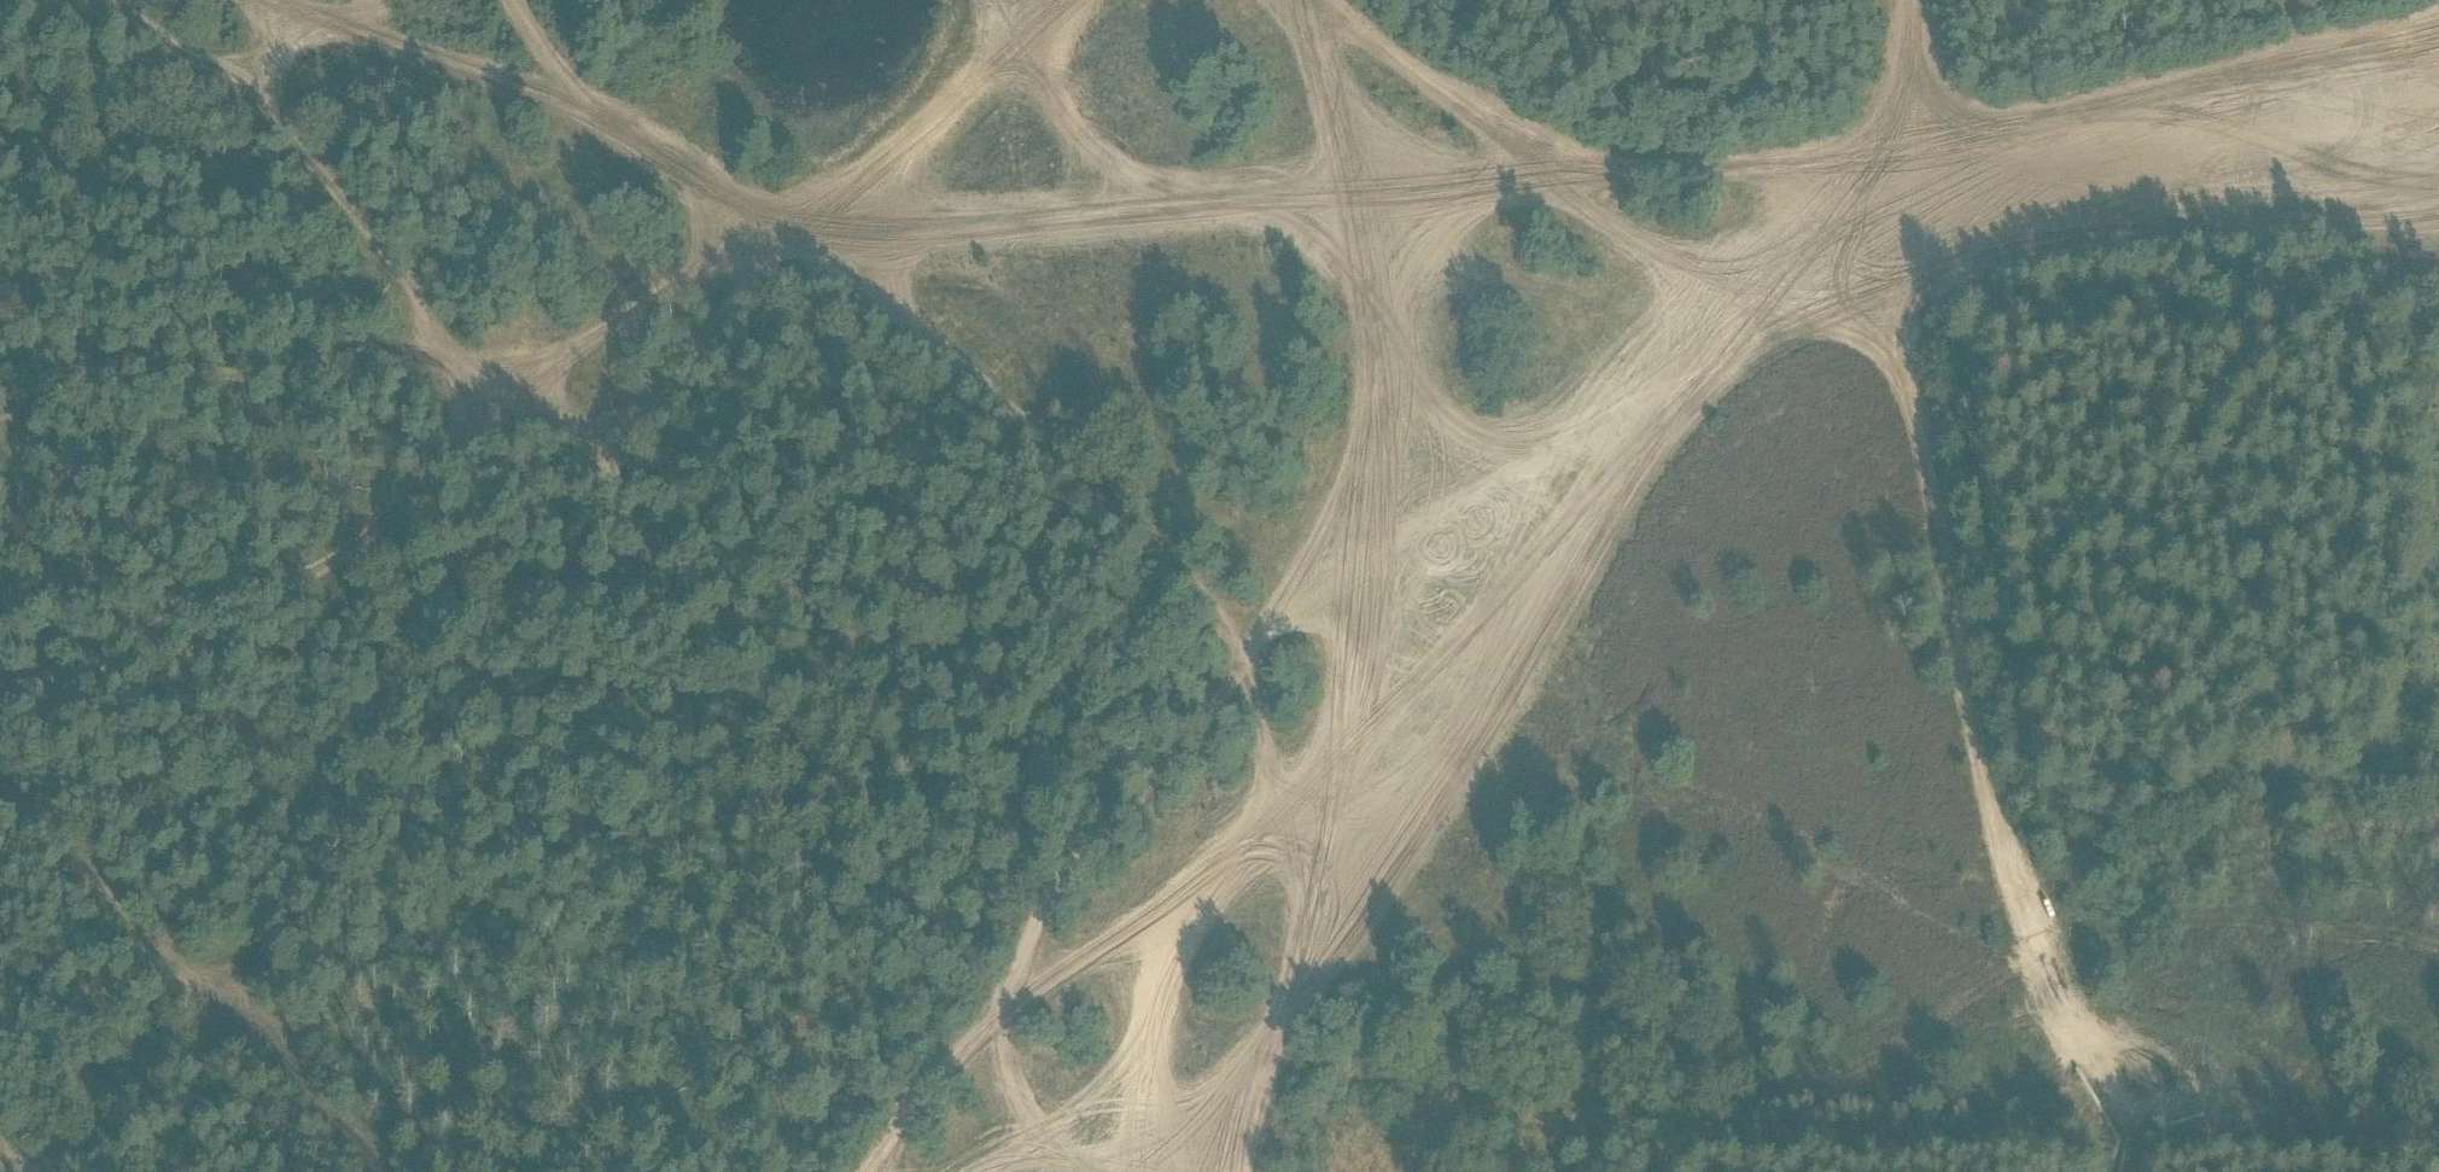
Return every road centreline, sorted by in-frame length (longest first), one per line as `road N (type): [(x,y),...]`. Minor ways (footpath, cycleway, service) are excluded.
road 1 (track): [(0,701),(125,664),(378,527),(452,395),(389,230),(171,0)]
road 2 (track): [(377,1171),(248,1026),(86,1171)]

